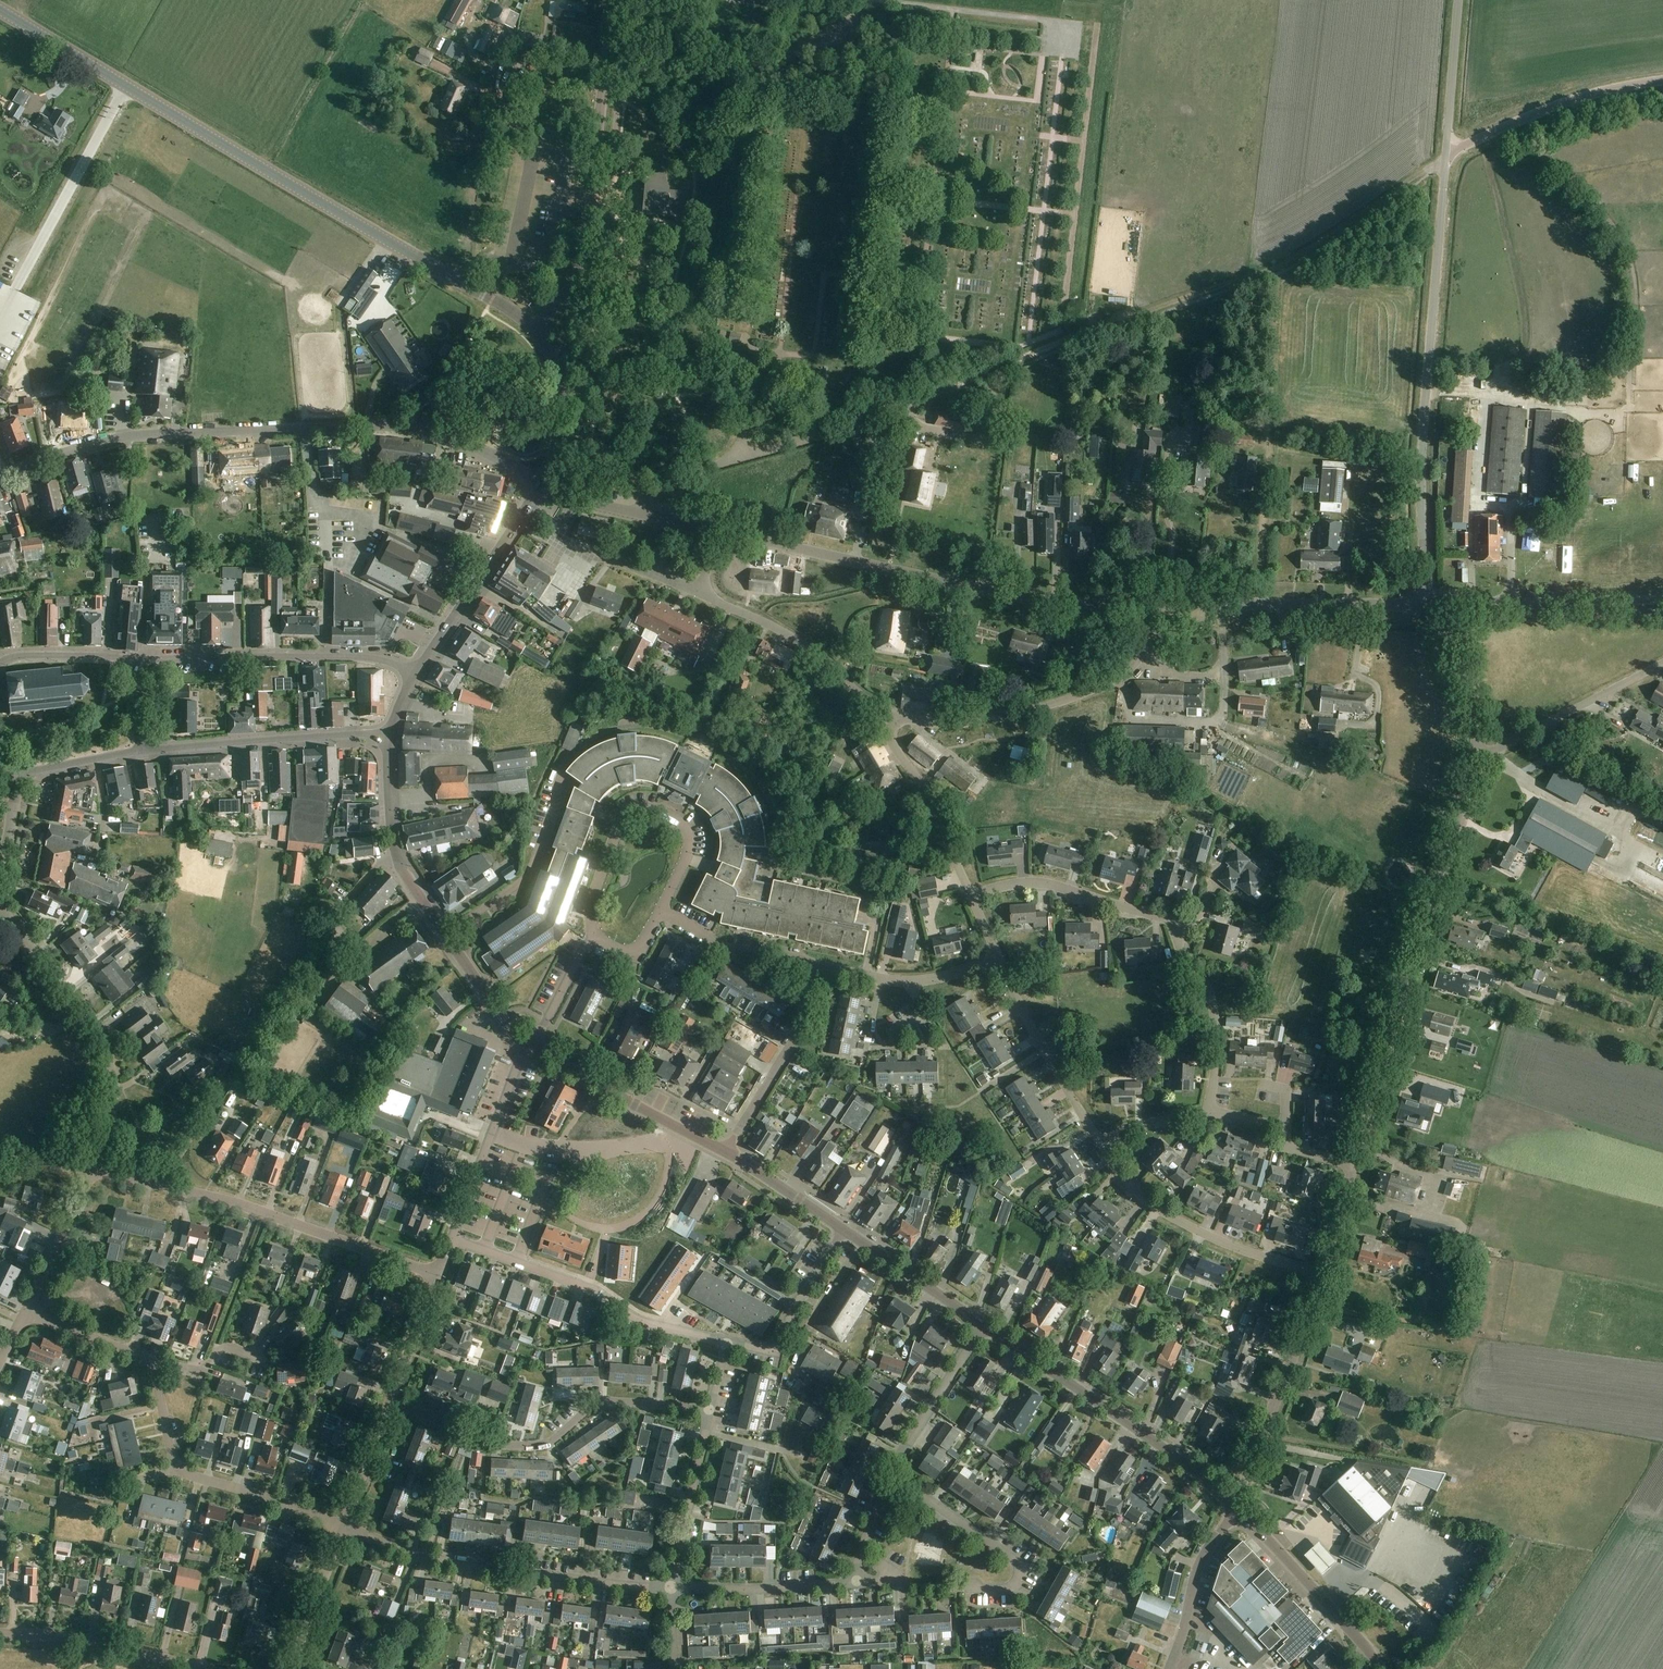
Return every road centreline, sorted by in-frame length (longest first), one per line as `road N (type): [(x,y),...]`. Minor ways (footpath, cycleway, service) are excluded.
road 1 (secondary): [(532,329),(0,10)]
road 2 (track): [(929,396),(1276,267),(1446,153)]
road 3 (residential): [(0,478),(115,438),(382,426),(456,440),(541,484)]
road 4 (unclassified): [(1424,593),(1423,430),(1446,153)]
road 5 (residential): [(714,530),(997,594),(1147,606)]
road 6 (residential): [(1354,1165),(1474,759)]
road 7 (residential): [(1210,1112),(1217,1048),(1210,994),(1186,968),(1171,921),(1050,885),(971,896)]
road 8 (residential): [(437,1274),(216,1198),(100,1170)]
road 9 (tertiary): [(532,329),(574,287),(582,266),(613,0)]
road 10 (residential): [(712,1412),(596,1403),(545,1444),(519,1448),(492,1445),(391,1402)]
road 11 (residential): [(670,1588),(433,1559),(344,1528)]
road 12 (unclassified): [(641,514),(655,484),(929,396)]
road 13 (secondary): [(1238,1508),(1158,1442),(982,1325)]
road 14 (residential): [(897,722),(1028,710),(1103,687),(1143,651),(1147,606)]
road 15 (residential): [(100,1170),(114,1096),(110,1061),(87,1017),(0,907)]
road 16 (residential): [(451,1240),(598,1291),(642,1322),(728,1342)]
road 17 (residential): [(415,676),(363,657),(131,660)]
road 18 (residential): [(344,1528),(180,1471),(153,1364)]
road 19 (residential): [(661,911),(689,839),(670,815),(640,809),(616,832),(592,902),(591,936)]
road 20 (residential): [(1147,606),(1425,604)]
road 21 (residential): [(1313,1273),(1181,1223),(1135,1192),(1101,1145)]
road 22 (residential): [(139,752),(389,736)]
road 23 (residential): [(1238,1508),(1313,1273)]
road 24 (secondary): [(530,1044),(426,908),(394,847)]
road 25 (residential): [(897,722),(791,635),(700,591)]
road 26 (residential): [(957,1592),(1012,1589),(1023,1568),(893,1479)]
road 27 (secondary): [(415,676),(541,484)]
road 28 (unclassified): [(1446,153),(1580,97),(1662,80)]
road 29 (secondary): [(727,1150),(530,1044)]
road 30 (secondary): [(1387,1668),(1238,1508)]
road 31 (residential): [(1101,1145),(998,958)]
road 32 (residential): [(451,1240),(530,1044)]
road 33 (residential): [(1474,759),(1662,664)]
road 34 (residential): [(204,1668),(102,1644),(0,1634)]
road 35 (residential): [(727,1150),(787,1052),(813,966)]
road 36 (residential): [(971,896),(923,786),(894,744),(897,722)]
road 37 (residential): [(813,966),(904,981),(998,958)]
road 38 (residential): [(728,1342),(779,1351),(792,1309),(842,1231)]
road 39 (residential): [(858,1583),(670,1588)]
road 40 (residential): [(670,1588),(712,1412)]
road 41 (residential): [(893,1479),(910,1438),(982,1325)]
road 42 (residential): [(1170,1668),(1201,1564),(1238,1508)]
road 43 (track): [(1260,1436),(1427,1465)]
road 44 (secondary): [(982,1325),(842,1231)]
road 45 (secondary): [(541,484),(560,447),(564,400),(553,360),(532,329)]
road 46 (residential): [(1474,759),(1468,685),(1425,604)]
road 47 (residential): [(661,911),(722,945),(813,966)]
road 48 (residential): [(24,1313),(94,1168)]
road 49 (unclassified): [(1446,153),(1459,0)]
road 50 (residential): [(291,1668),(344,1528)]
road 51 (secondary): [(842,1231),(727,1150)]
road 52 (unclassified): [(1662,599),(1522,602)]
road 53 (residential): [(153,1364),(24,1313)]
road 54 (residential): [(391,1402),(437,1274)]
road 55 (residential): [(344,1528),(391,1402)]
road 56 (residential): [(131,660),(0,662)]
road 57 (residential): [(591,936),(530,1044)]
road 58 (residential): [(19,774),(139,752)]

